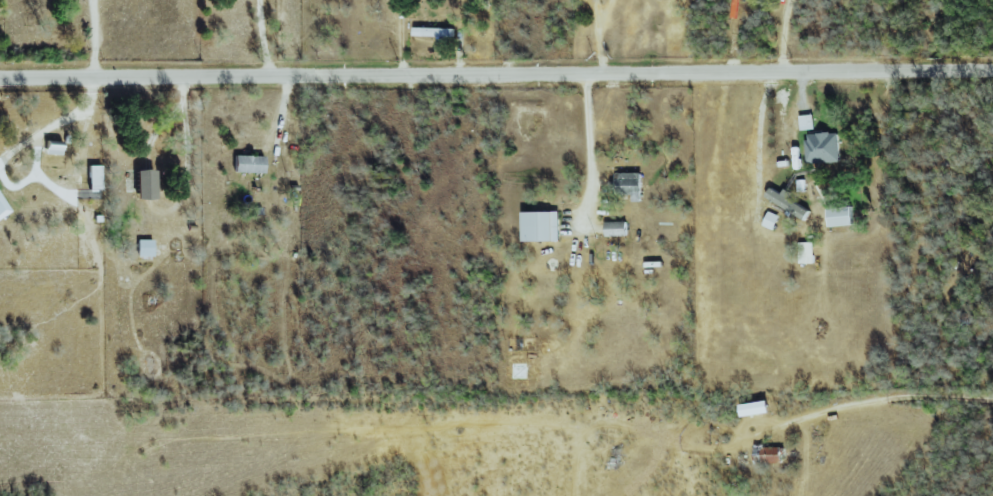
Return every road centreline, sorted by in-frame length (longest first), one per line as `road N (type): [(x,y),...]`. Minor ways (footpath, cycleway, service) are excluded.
road 1 (residential): [(0,76),(992,72)]

